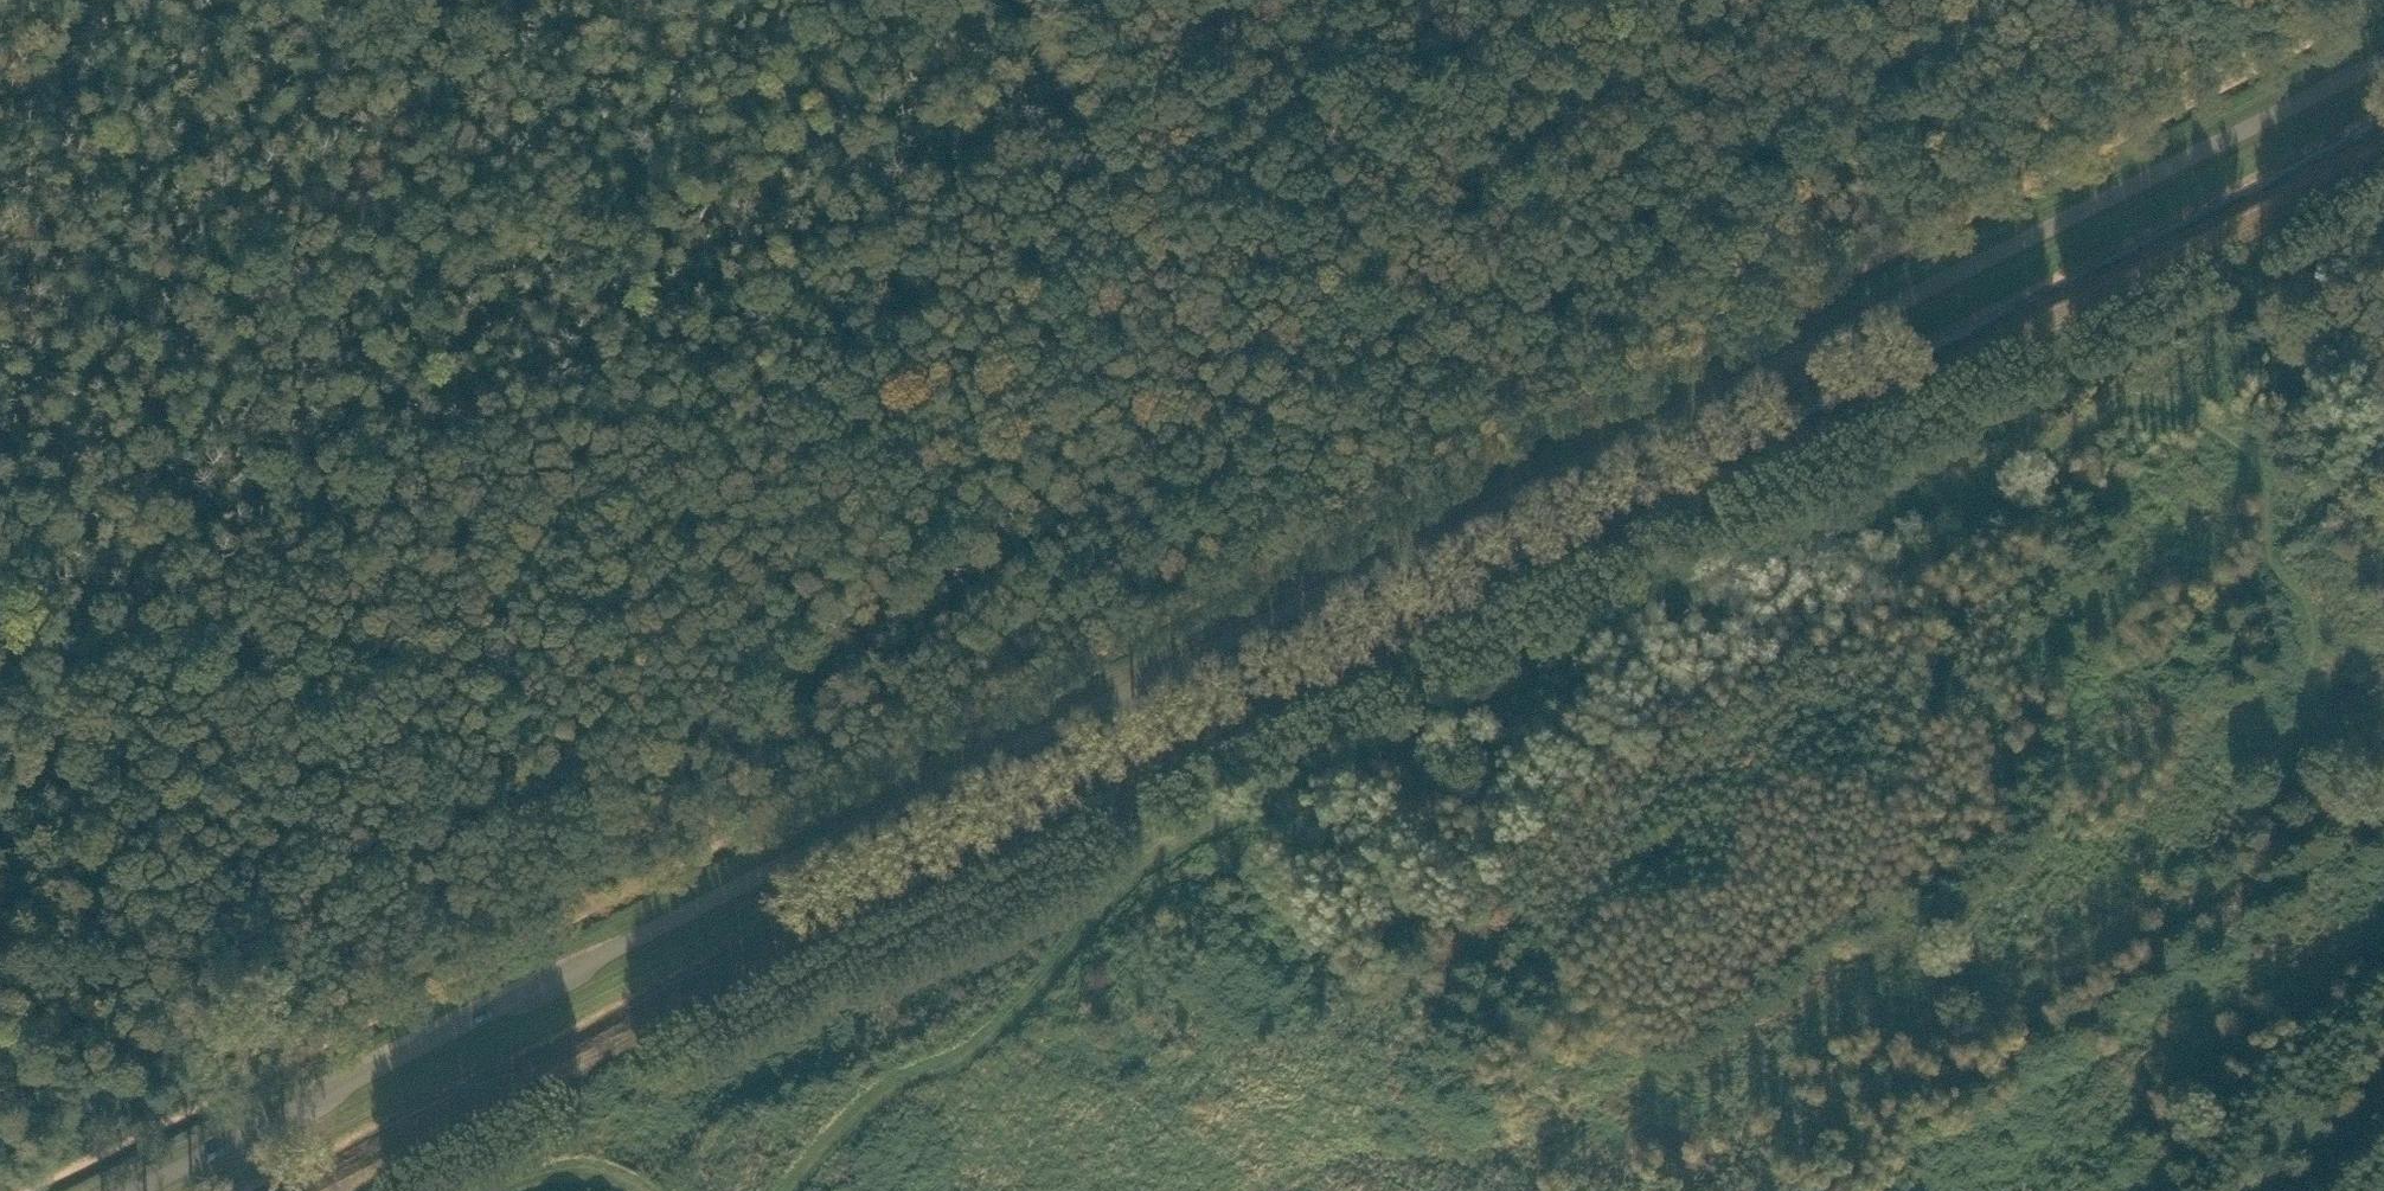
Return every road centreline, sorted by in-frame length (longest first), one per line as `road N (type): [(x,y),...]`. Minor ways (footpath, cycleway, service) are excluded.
road 1 (unclassified): [(138,1190),(2383,59)]

